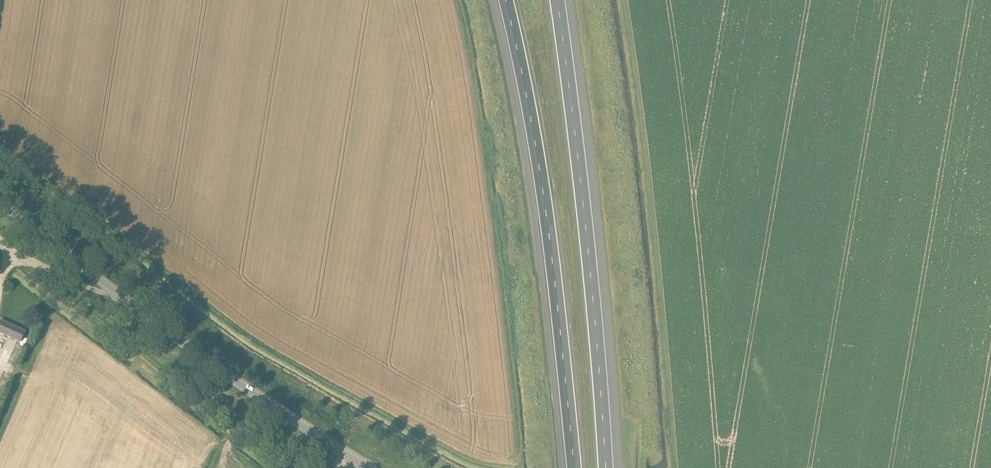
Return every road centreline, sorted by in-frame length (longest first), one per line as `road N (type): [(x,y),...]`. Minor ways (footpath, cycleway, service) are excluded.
road 1 (track): [(0,170),(247,357),(446,467)]
road 2 (track): [(551,467),(511,172),(476,0)]
road 3 (motorway): [(506,0),(543,194),(574,467)]
road 4 (motorway): [(605,467),(557,0)]
road 5 (tertiary): [(356,460),(205,359),(0,203)]
road 6 (track): [(239,432),(25,258)]
road 7 (track): [(126,376),(146,352),(251,391)]
road 8 (track): [(223,467),(230,442),(244,431),(337,464)]

